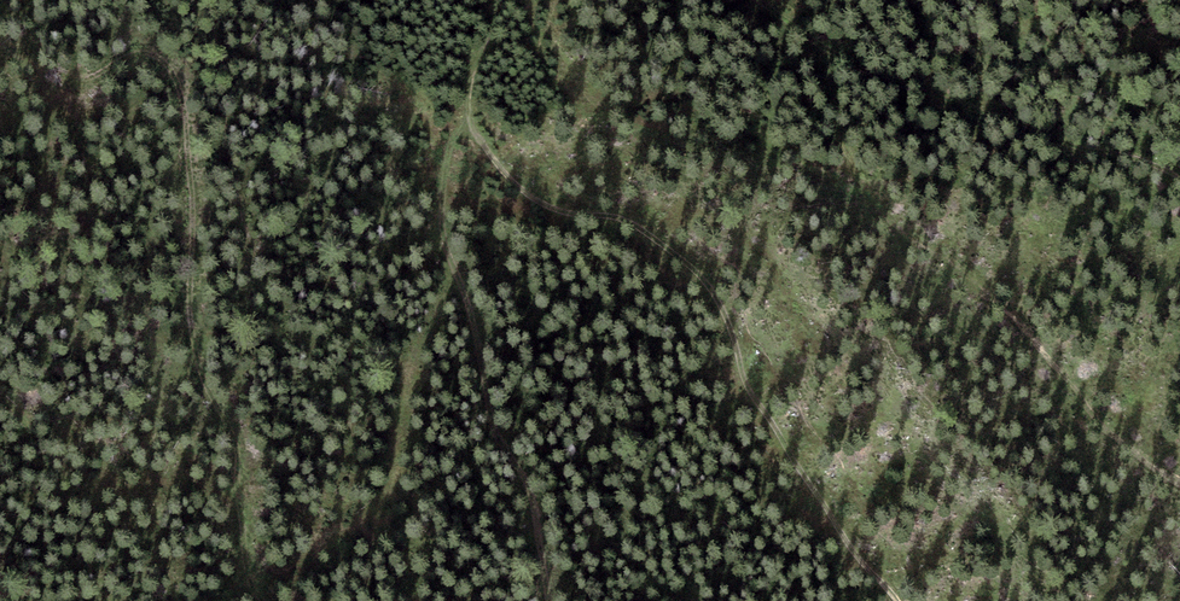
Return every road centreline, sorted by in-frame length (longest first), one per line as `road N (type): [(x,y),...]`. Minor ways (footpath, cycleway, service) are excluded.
road 1 (track): [(506,0),(473,70),(469,112),(477,139),(517,192),(640,236),(700,279),(739,330),(758,401),(897,600)]
road 2 (track): [(261,600),(246,566),(234,428),(199,355),(185,101),(175,74),(147,53),(92,75)]
road 3 (track): [(469,112),(449,153),(443,233),(472,320),(485,407),(529,488),(550,600)]
road 4 (track): [(761,0),(851,64),(1080,148),(1174,172)]

